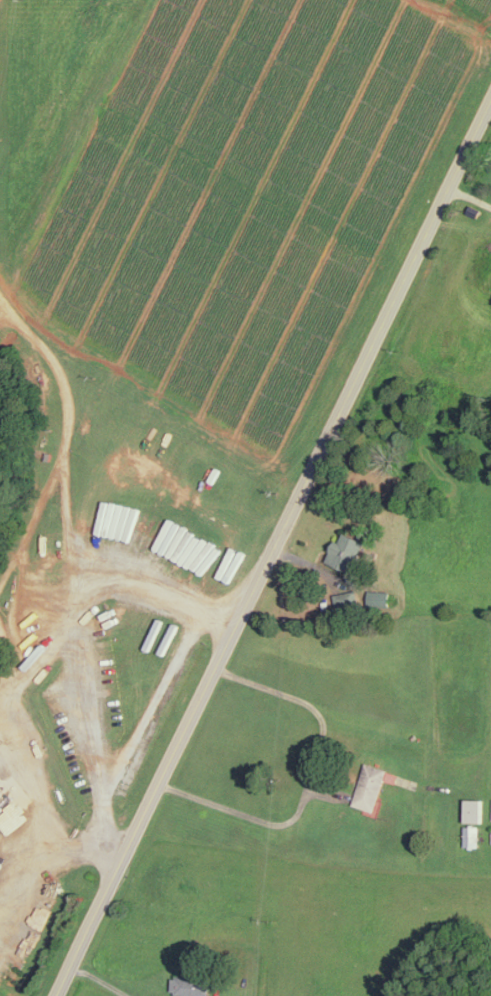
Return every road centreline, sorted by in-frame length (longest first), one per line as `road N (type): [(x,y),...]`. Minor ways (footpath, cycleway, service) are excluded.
road 1 (tertiary): [(57,995),(490,104)]
road 2 (track): [(105,585),(69,531),(68,394),(60,371),(0,298)]

